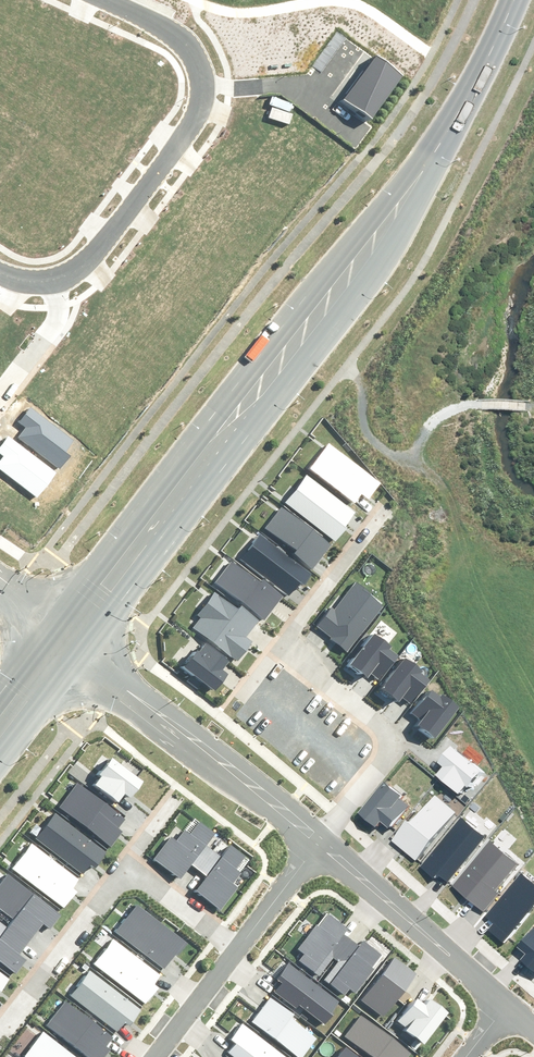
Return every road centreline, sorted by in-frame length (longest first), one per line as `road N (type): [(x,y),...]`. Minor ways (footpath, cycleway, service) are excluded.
road 1 (tertiary): [(68,644),(483,92),(524,0)]
road 2 (residential): [(103,0),(177,33),(195,53),(204,110),(90,256),(41,280)]
road 3 (residential): [(319,842),(68,644)]
road 4 (residential): [(319,842),(392,742),(378,721),(281,643)]
road 5 (residential): [(506,1006),(319,842)]
road 6 (residential): [(129,867),(0,1032)]
road 7 (residential): [(281,643),(389,506)]
road 8 (residential): [(319,842),(236,949)]
road 9 (residential): [(236,949),(129,867)]
road 10 (residential): [(236,949),(155,1056)]
road 11 (residential): [(41,280),(46,337),(0,392)]

